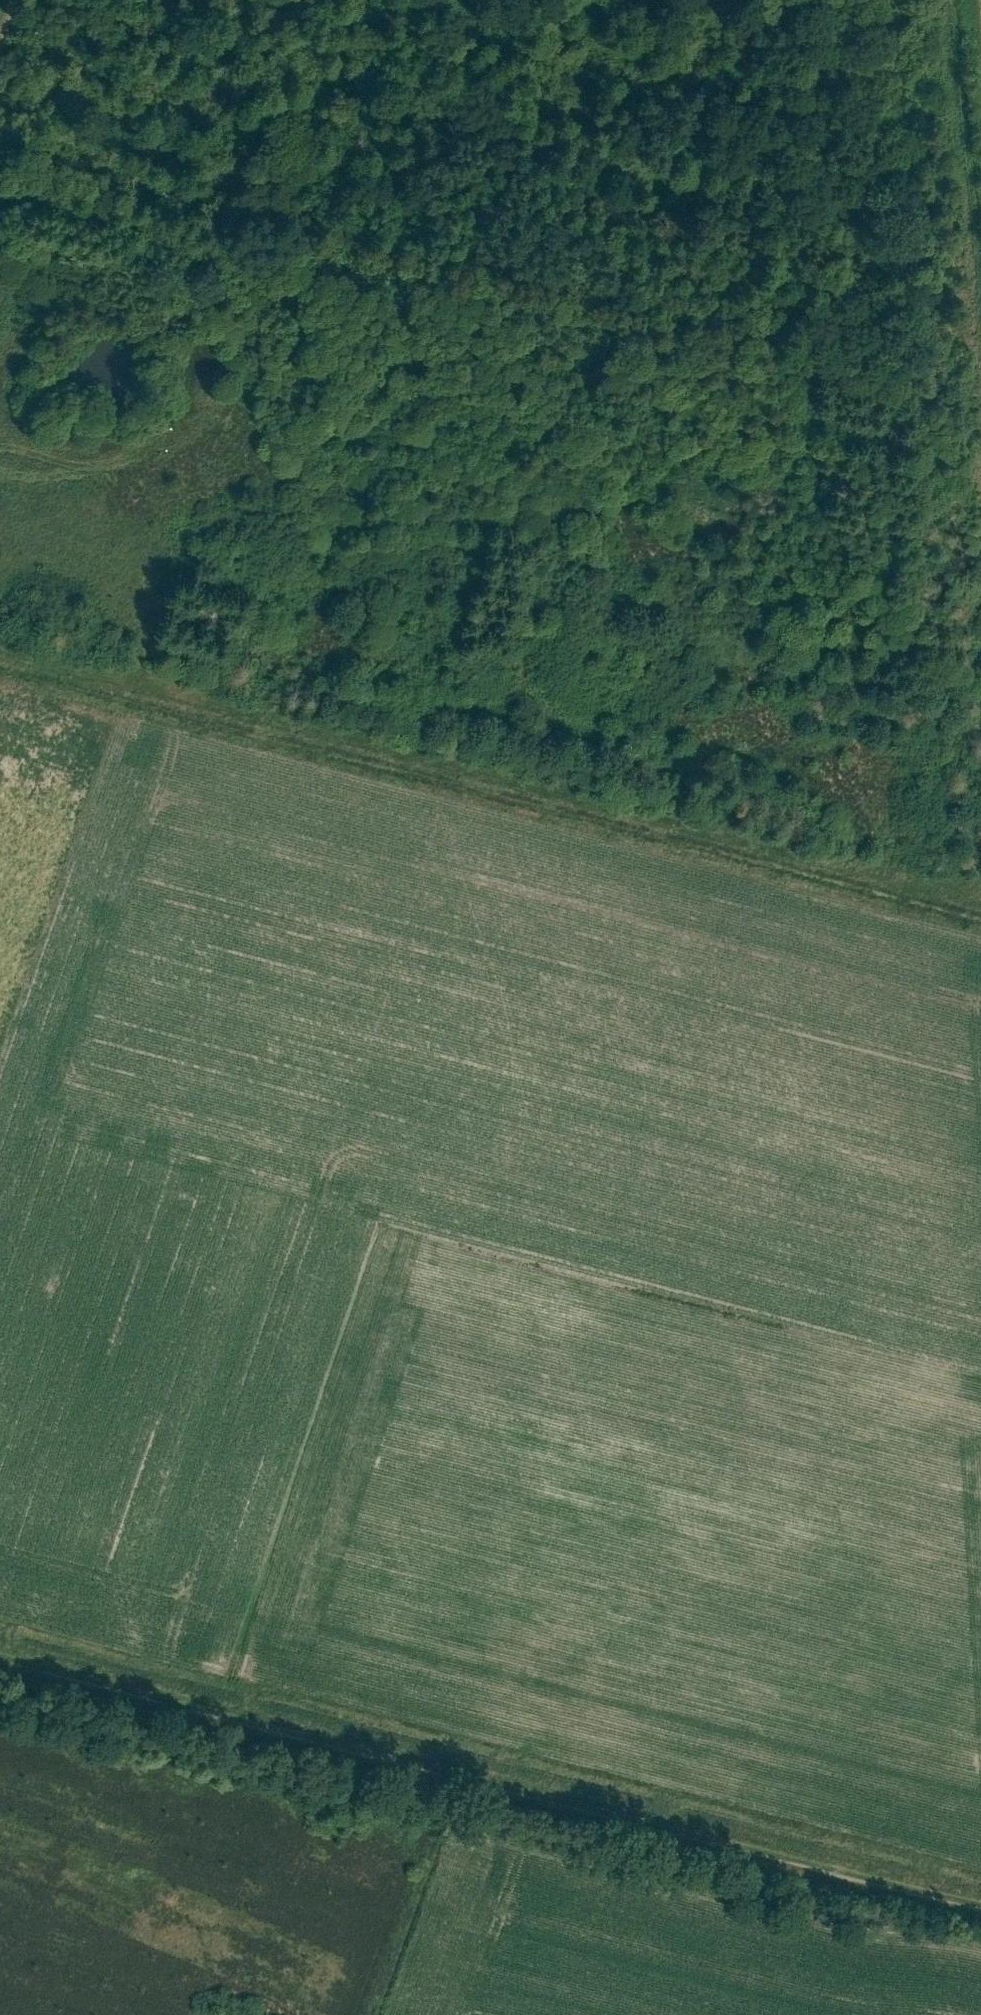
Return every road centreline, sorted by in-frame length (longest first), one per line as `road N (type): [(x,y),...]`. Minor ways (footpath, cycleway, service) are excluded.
road 1 (track): [(0,648),(980,903)]
road 2 (track): [(0,1645),(980,1893)]

